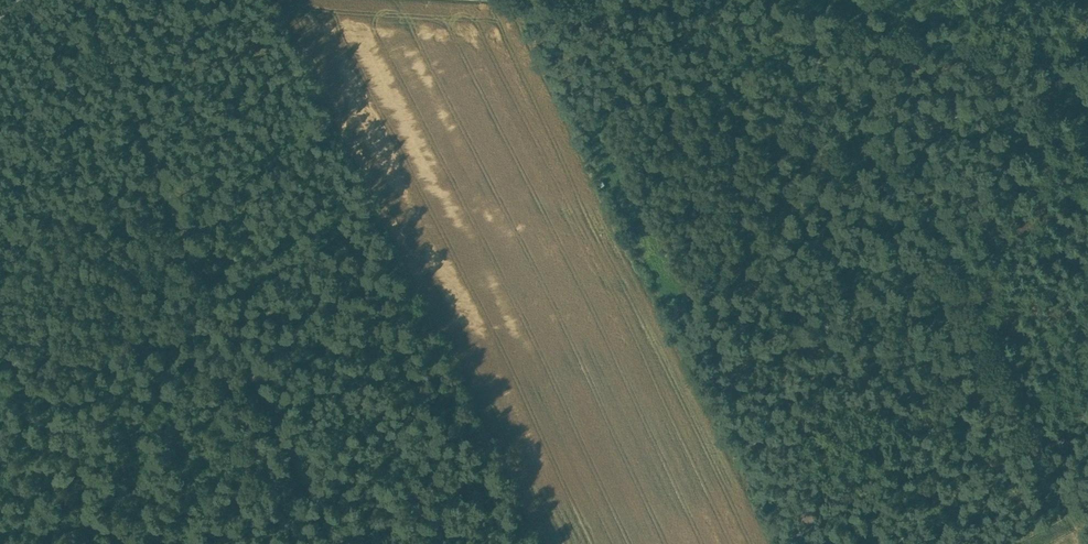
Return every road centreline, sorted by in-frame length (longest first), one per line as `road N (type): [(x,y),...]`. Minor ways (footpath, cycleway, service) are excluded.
road 1 (track): [(1014,0),(1019,38),(438,0)]
road 2 (unclassified): [(338,543),(225,323),(85,0)]

